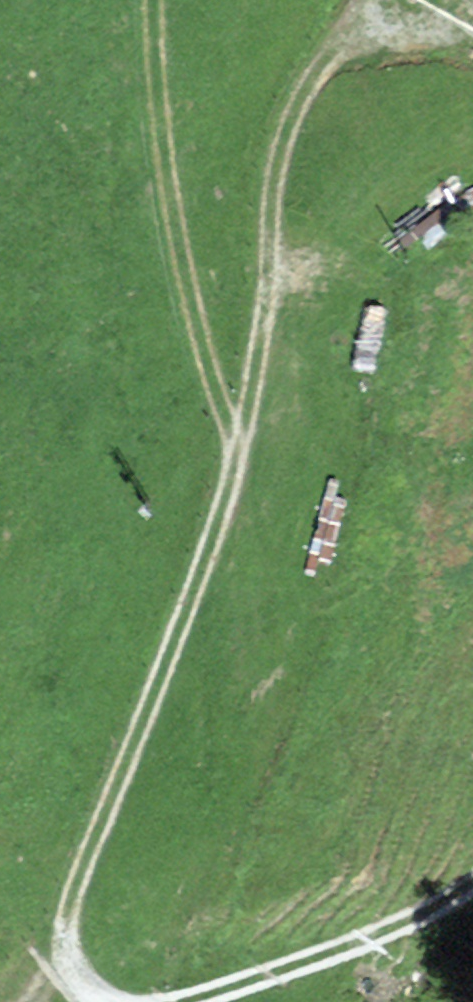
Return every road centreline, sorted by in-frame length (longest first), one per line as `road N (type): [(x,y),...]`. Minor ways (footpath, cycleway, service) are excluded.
road 1 (track): [(71,971),(69,915),(247,465),(196,305),(154,98),(153,0)]
road 2 (track): [(247,465),(297,108),(366,0)]
road 3 (track): [(472,879),(400,925),(185,1001)]

